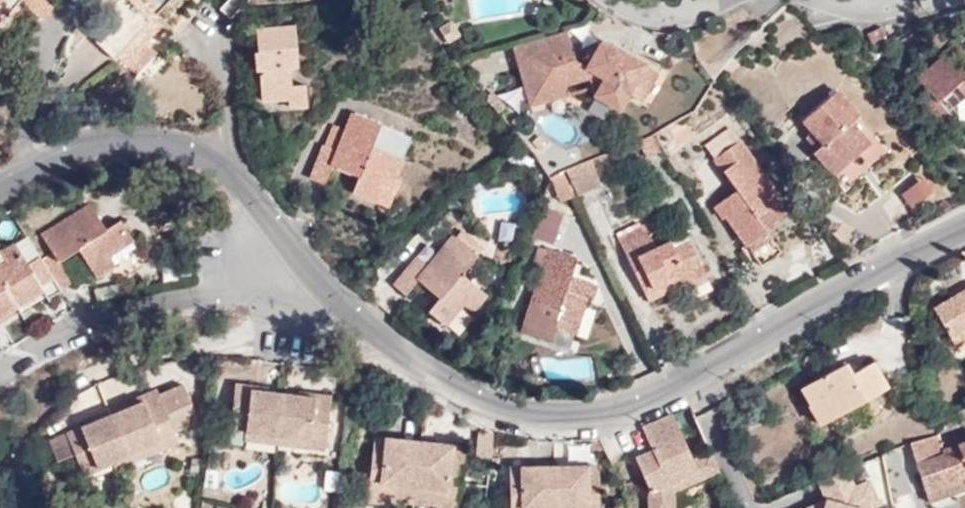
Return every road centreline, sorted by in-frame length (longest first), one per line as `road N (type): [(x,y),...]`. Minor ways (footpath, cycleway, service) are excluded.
road 1 (residential): [(312,293),(460,390),(499,406),(604,410),(702,376),(828,295),(964,226)]
road 2 (residential): [(0,387),(101,328),(207,301),(312,293)]
road 3 (residential): [(0,185),(74,149),(118,140),(190,147),(220,161)]
road 4 (residential): [(220,161),(312,293)]
road 5 (residential): [(220,161),(216,38)]

